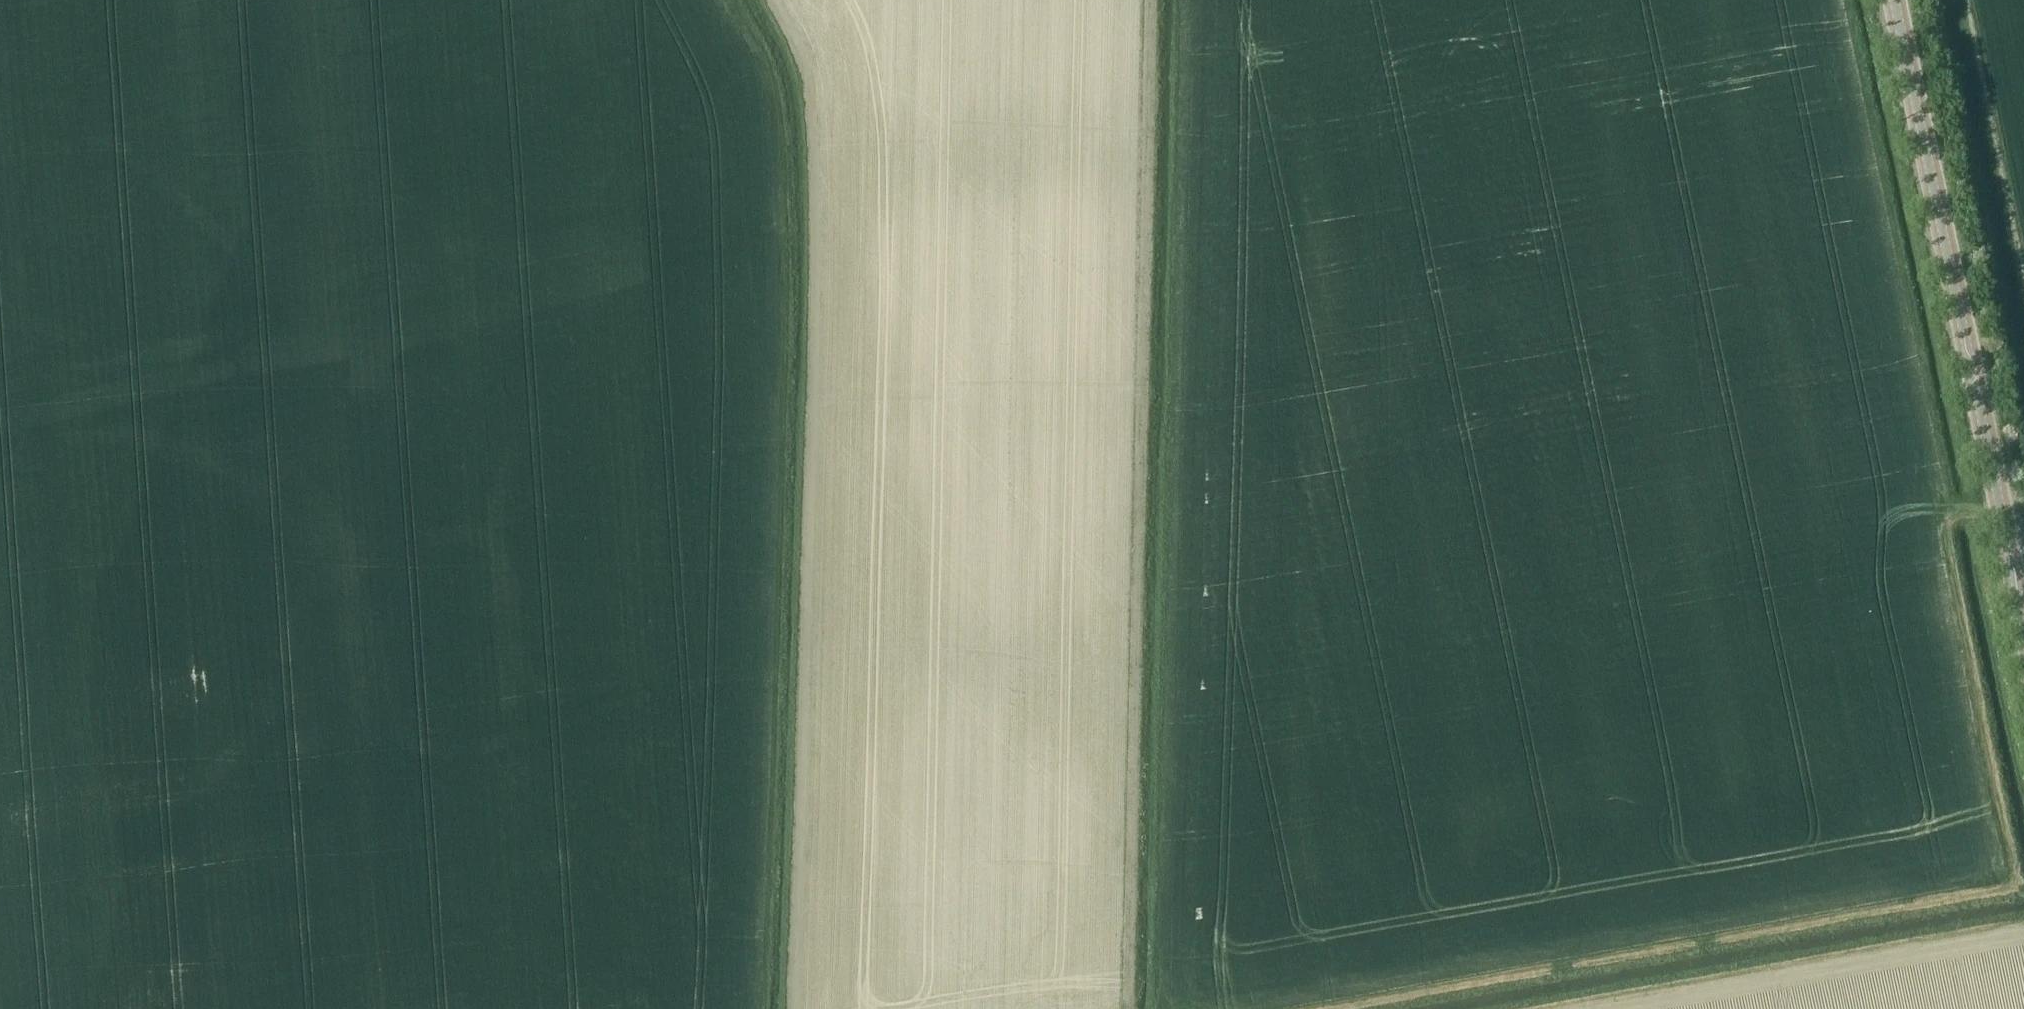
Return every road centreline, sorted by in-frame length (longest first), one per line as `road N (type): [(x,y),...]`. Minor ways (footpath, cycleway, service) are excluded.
road 1 (tertiary): [(2023,623),(1893,0)]

